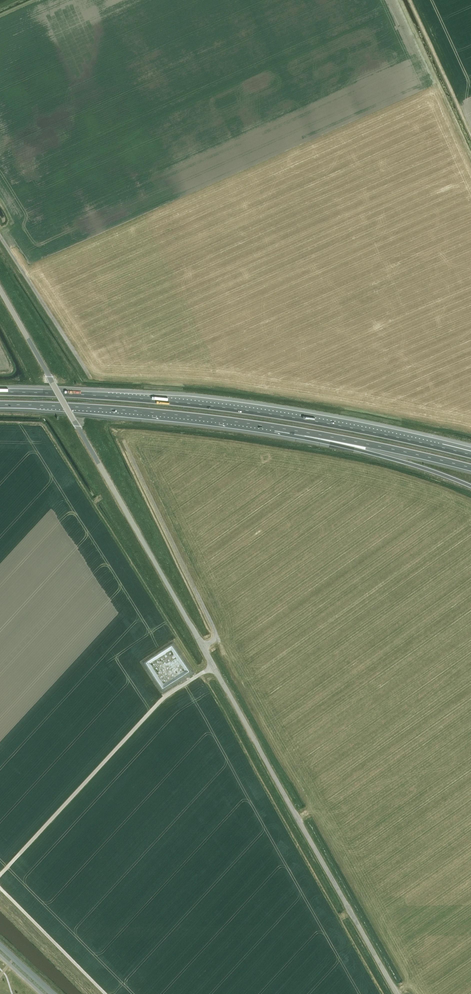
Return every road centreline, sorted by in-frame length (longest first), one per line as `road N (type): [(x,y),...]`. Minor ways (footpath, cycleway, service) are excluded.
road 1 (unclassified): [(397,993),(0,291)]
road 2 (motorway): [(402,438),(210,406),(0,390)]
road 3 (motorway): [(0,404),(275,427)]
road 4 (motorway): [(275,427),(470,486)]
road 5 (motorway): [(275,427),(470,468)]

